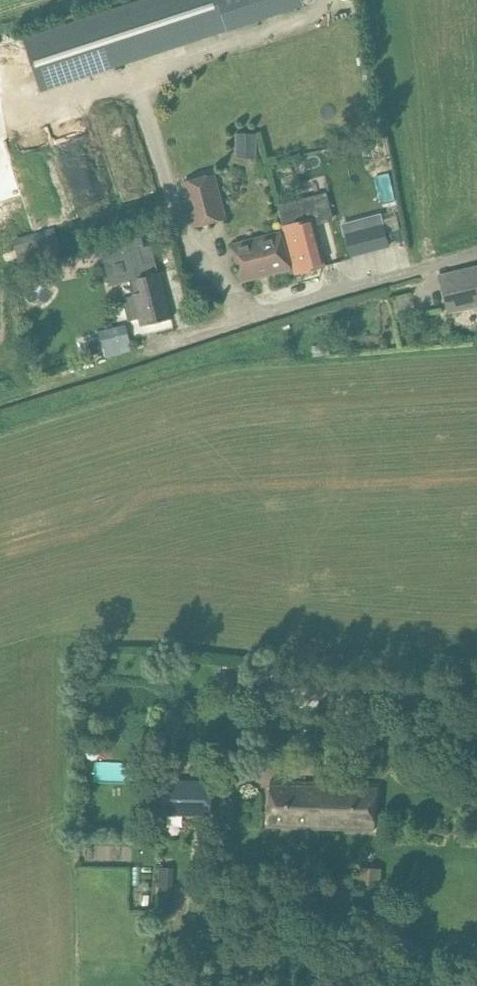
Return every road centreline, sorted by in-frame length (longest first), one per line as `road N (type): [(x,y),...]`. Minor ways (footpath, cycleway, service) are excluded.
road 1 (residential): [(155,351),(476,255)]

